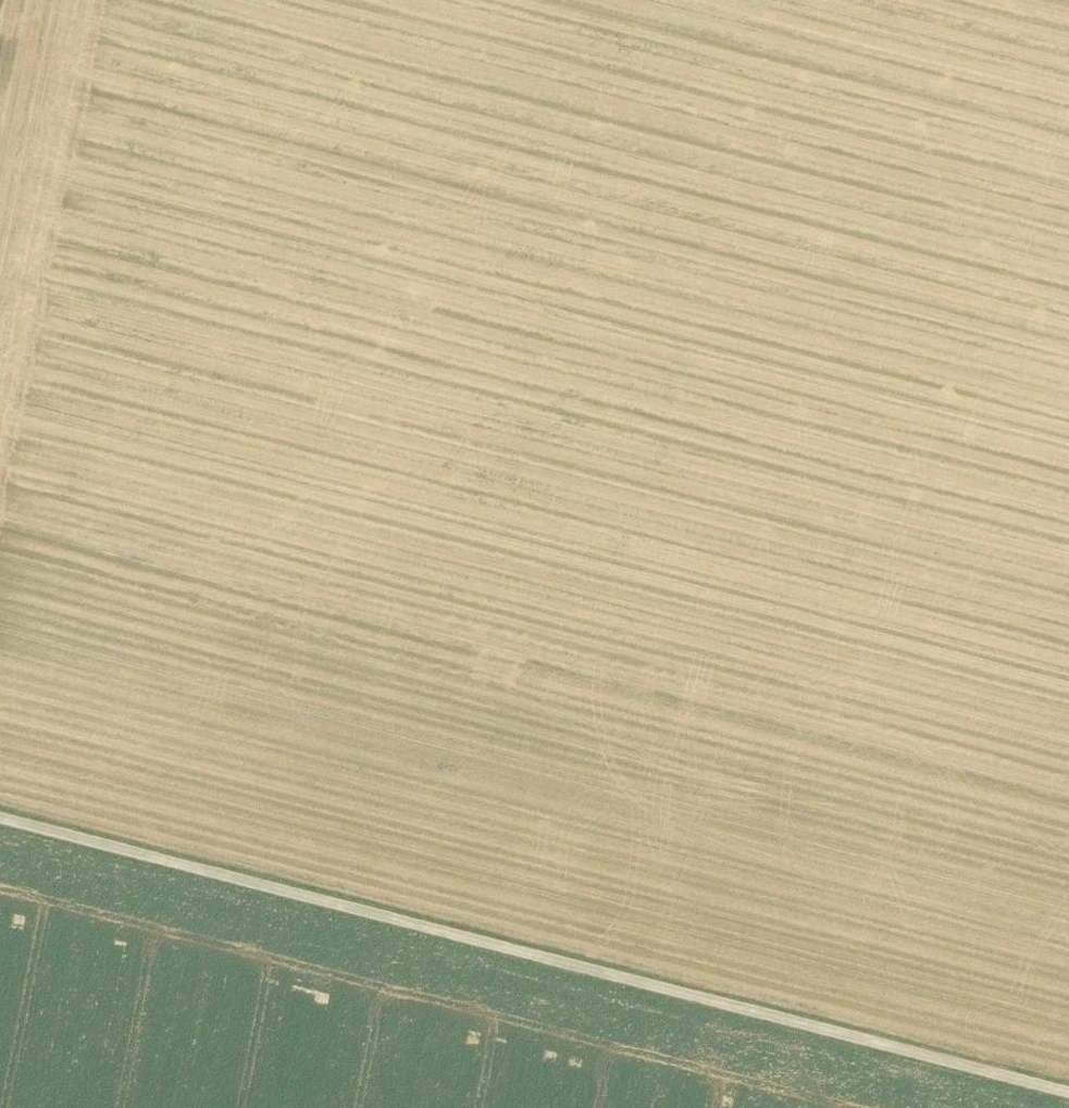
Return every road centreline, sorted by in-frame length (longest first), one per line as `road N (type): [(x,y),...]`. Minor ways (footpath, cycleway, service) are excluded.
road 1 (track): [(1068,1098),(0,821)]

